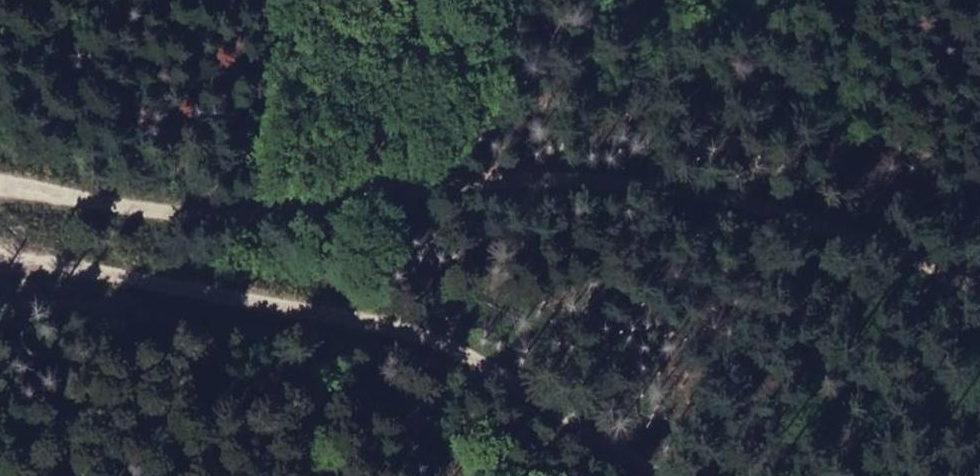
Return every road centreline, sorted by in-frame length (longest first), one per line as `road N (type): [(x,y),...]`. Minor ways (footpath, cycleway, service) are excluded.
road 1 (track): [(0,184),(304,202),(531,170),(681,194),(799,202),(979,305)]
road 2 (track): [(637,475),(419,335),(0,245)]

